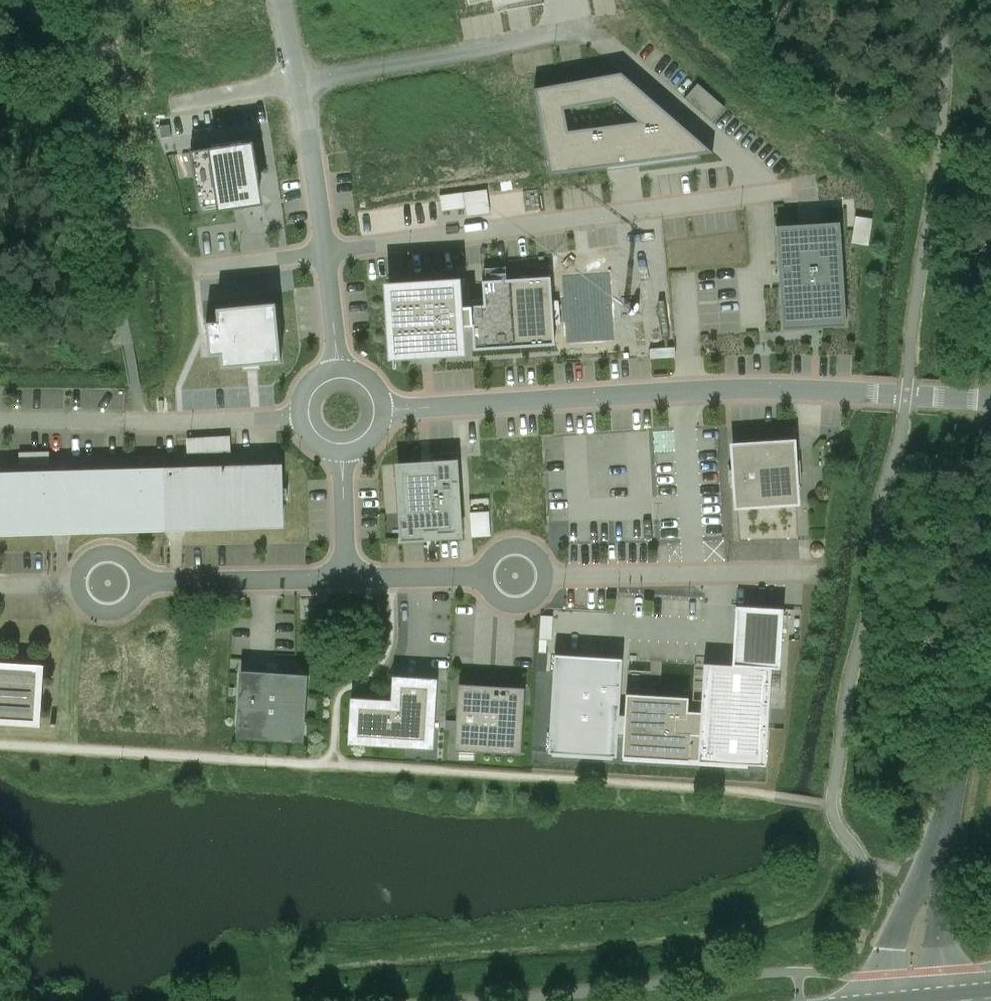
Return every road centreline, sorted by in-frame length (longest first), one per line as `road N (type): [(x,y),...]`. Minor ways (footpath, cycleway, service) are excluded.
road 1 (residential): [(385,411),(788,388),(990,402)]
road 2 (residential): [(326,252),(791,191)]
road 3 (tertiary): [(900,1000),(990,611)]
road 4 (residential): [(300,82),(637,20)]
road 5 (track): [(0,342),(93,353),(128,342),(111,243),(121,217)]
road 6 (residential): [(804,571),(547,574)]
road 7 (track): [(121,217),(97,196),(77,103),(55,45),(26,0)]
road 8 (residential): [(139,580),(351,577)]
road 9 (residential): [(126,424),(300,418)]
road 10 (residential): [(326,252),(300,82)]
road 11 (residential): [(193,269),(326,252)]
road 12 (residential): [(351,577),(484,575)]
road 13 (residential): [(300,82),(173,105)]
road 14 (residential): [(342,454),(351,577)]

